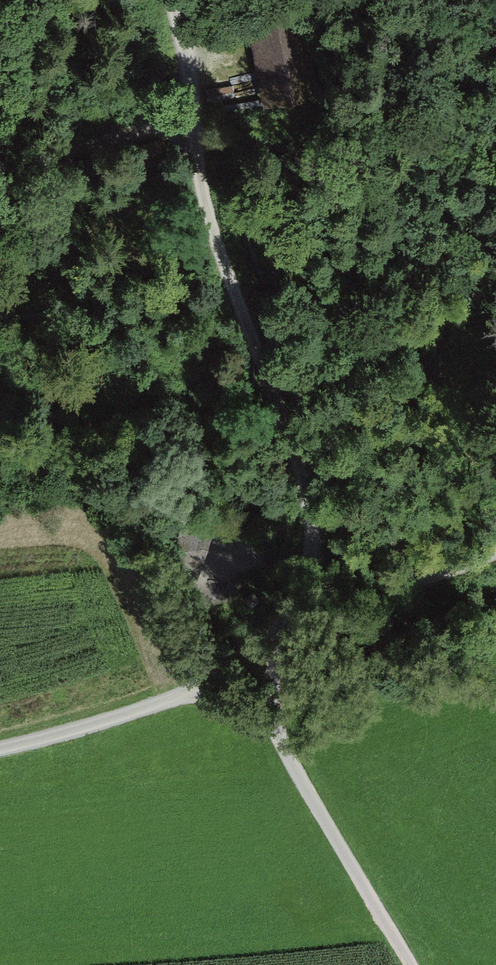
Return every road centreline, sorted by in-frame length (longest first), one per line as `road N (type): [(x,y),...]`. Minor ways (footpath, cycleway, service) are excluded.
road 1 (track): [(188,124),(219,247),(317,538),(287,618)]
road 2 (track): [(287,618),(272,698),(278,732),(410,964)]
road 3 (track): [(188,124),(48,157),(0,221)]
road 4 (track): [(495,552),(395,585),(333,594),(287,618)]
road 5 (track): [(190,693),(0,748)]
road 6 (track): [(171,0),(188,124)]
road 7 (track): [(287,618),(190,693)]

